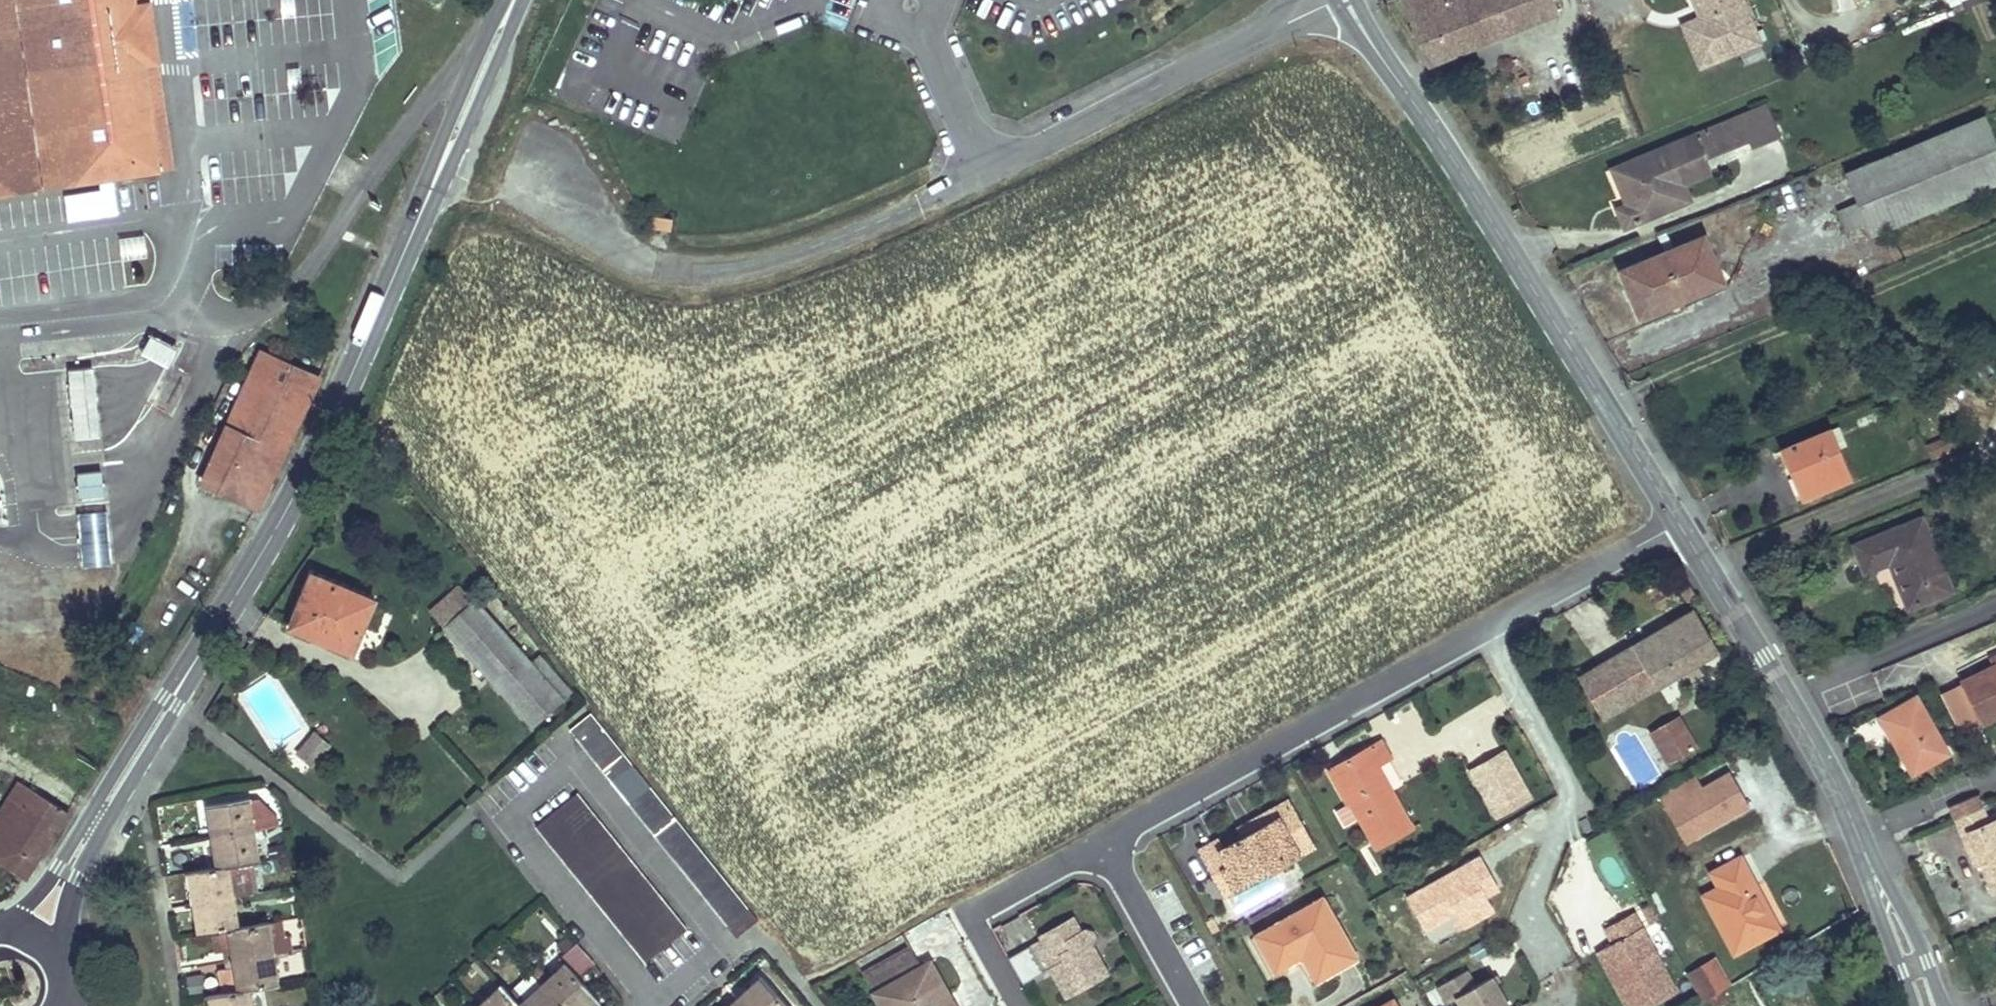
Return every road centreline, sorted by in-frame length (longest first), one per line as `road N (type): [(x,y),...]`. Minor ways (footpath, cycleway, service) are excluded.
road 1 (secondary): [(418,223),(307,465),(35,937)]
road 2 (residential): [(1102,846),(1679,524)]
road 3 (residential): [(909,3),(986,168),(1337,0)]
road 4 (tertiary): [(1926,1005),(1832,776),(1679,524)]
road 5 (tertiary): [(1346,0),(1604,403)]
road 6 (secondary): [(418,223),(465,139),(521,0)]
road 7 (secondary): [(507,0),(475,57),(418,223)]
road 8 (residential): [(1019,1005),(980,930),(988,905),(1102,846)]
road 9 (residential): [(1102,846),(1197,1005)]
road 10 (tertiary): [(1679,524),(1604,403)]

